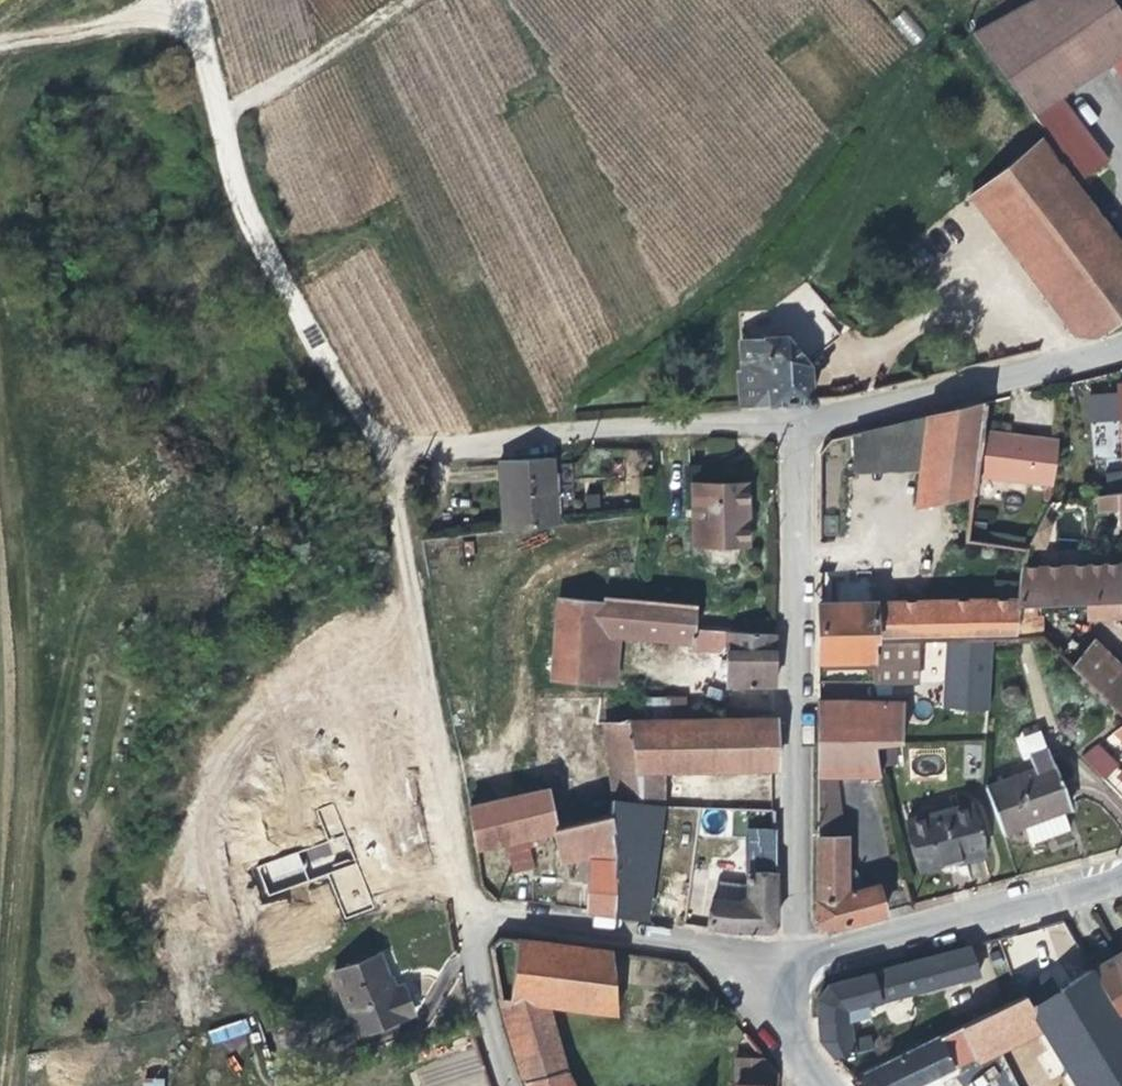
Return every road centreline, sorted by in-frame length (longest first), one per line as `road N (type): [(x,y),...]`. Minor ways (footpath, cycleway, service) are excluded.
road 1 (track): [(463,443),(375,440),(350,409),(229,177),(186,0)]
road 2 (residential): [(789,970),(791,422)]
road 3 (residential): [(501,1085),(476,1019),(464,913),(789,970)]
road 4 (track): [(464,913),(375,440)]
road 5 (residential): [(1121,869),(789,970)]
road 6 (residential): [(791,422),(1121,342)]
road 7 (residential): [(463,443),(579,427),(791,422)]
road 8 (track): [(385,0),(215,118)]
road 9 (track): [(187,7),(0,38)]
road 10 (residential): [(789,970),(774,1006),(797,1060),(819,1085)]

